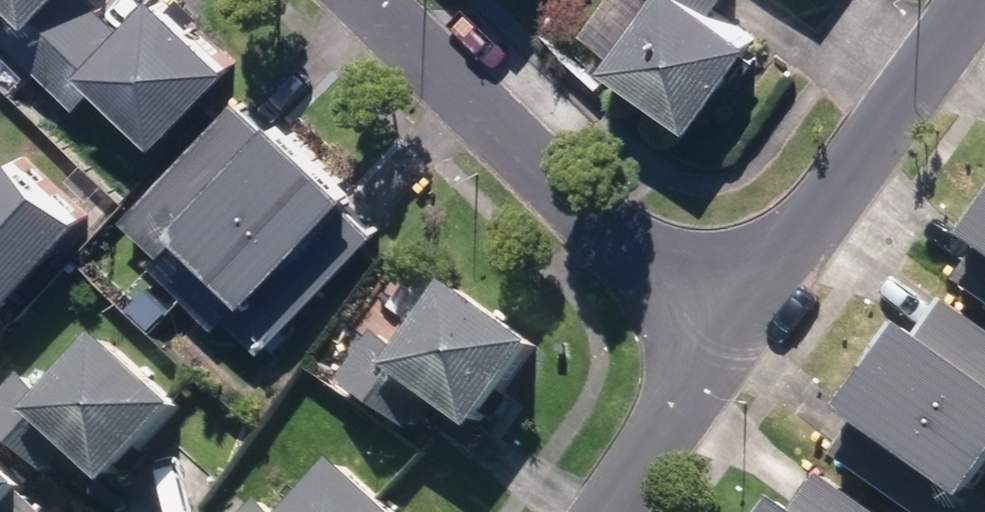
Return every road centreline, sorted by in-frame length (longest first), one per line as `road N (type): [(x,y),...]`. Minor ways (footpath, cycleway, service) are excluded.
road 1 (residential): [(366,0),(716,346)]
road 2 (residential): [(971,0),(716,346)]
road 3 (residential): [(716,346),(601,511)]

